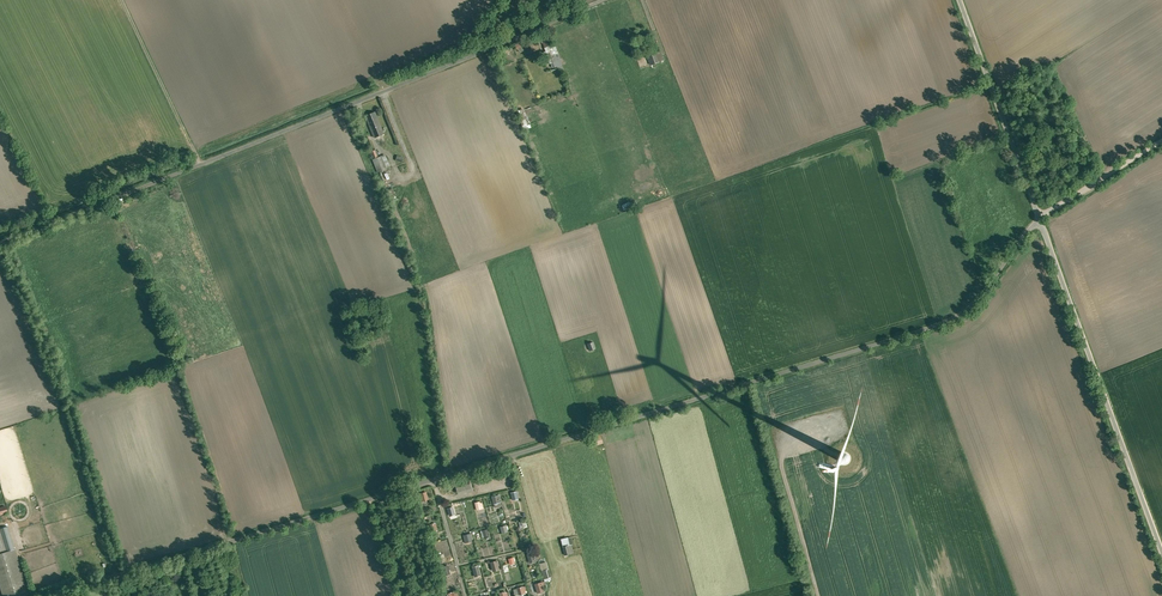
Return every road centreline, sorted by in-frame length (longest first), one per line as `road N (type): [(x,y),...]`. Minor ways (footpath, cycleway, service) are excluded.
road 1 (unclassified): [(34,595),(940,323),(967,309),(1039,218)]
road 2 (unclassified): [(0,244),(607,0)]
road 3 (unclassified): [(1039,218),(1161,549)]
road 4 (unclassified): [(1039,218),(959,0)]
road 5 (track): [(816,441),(781,450),(826,595)]
road 6 (track): [(1161,141),(1039,218)]

